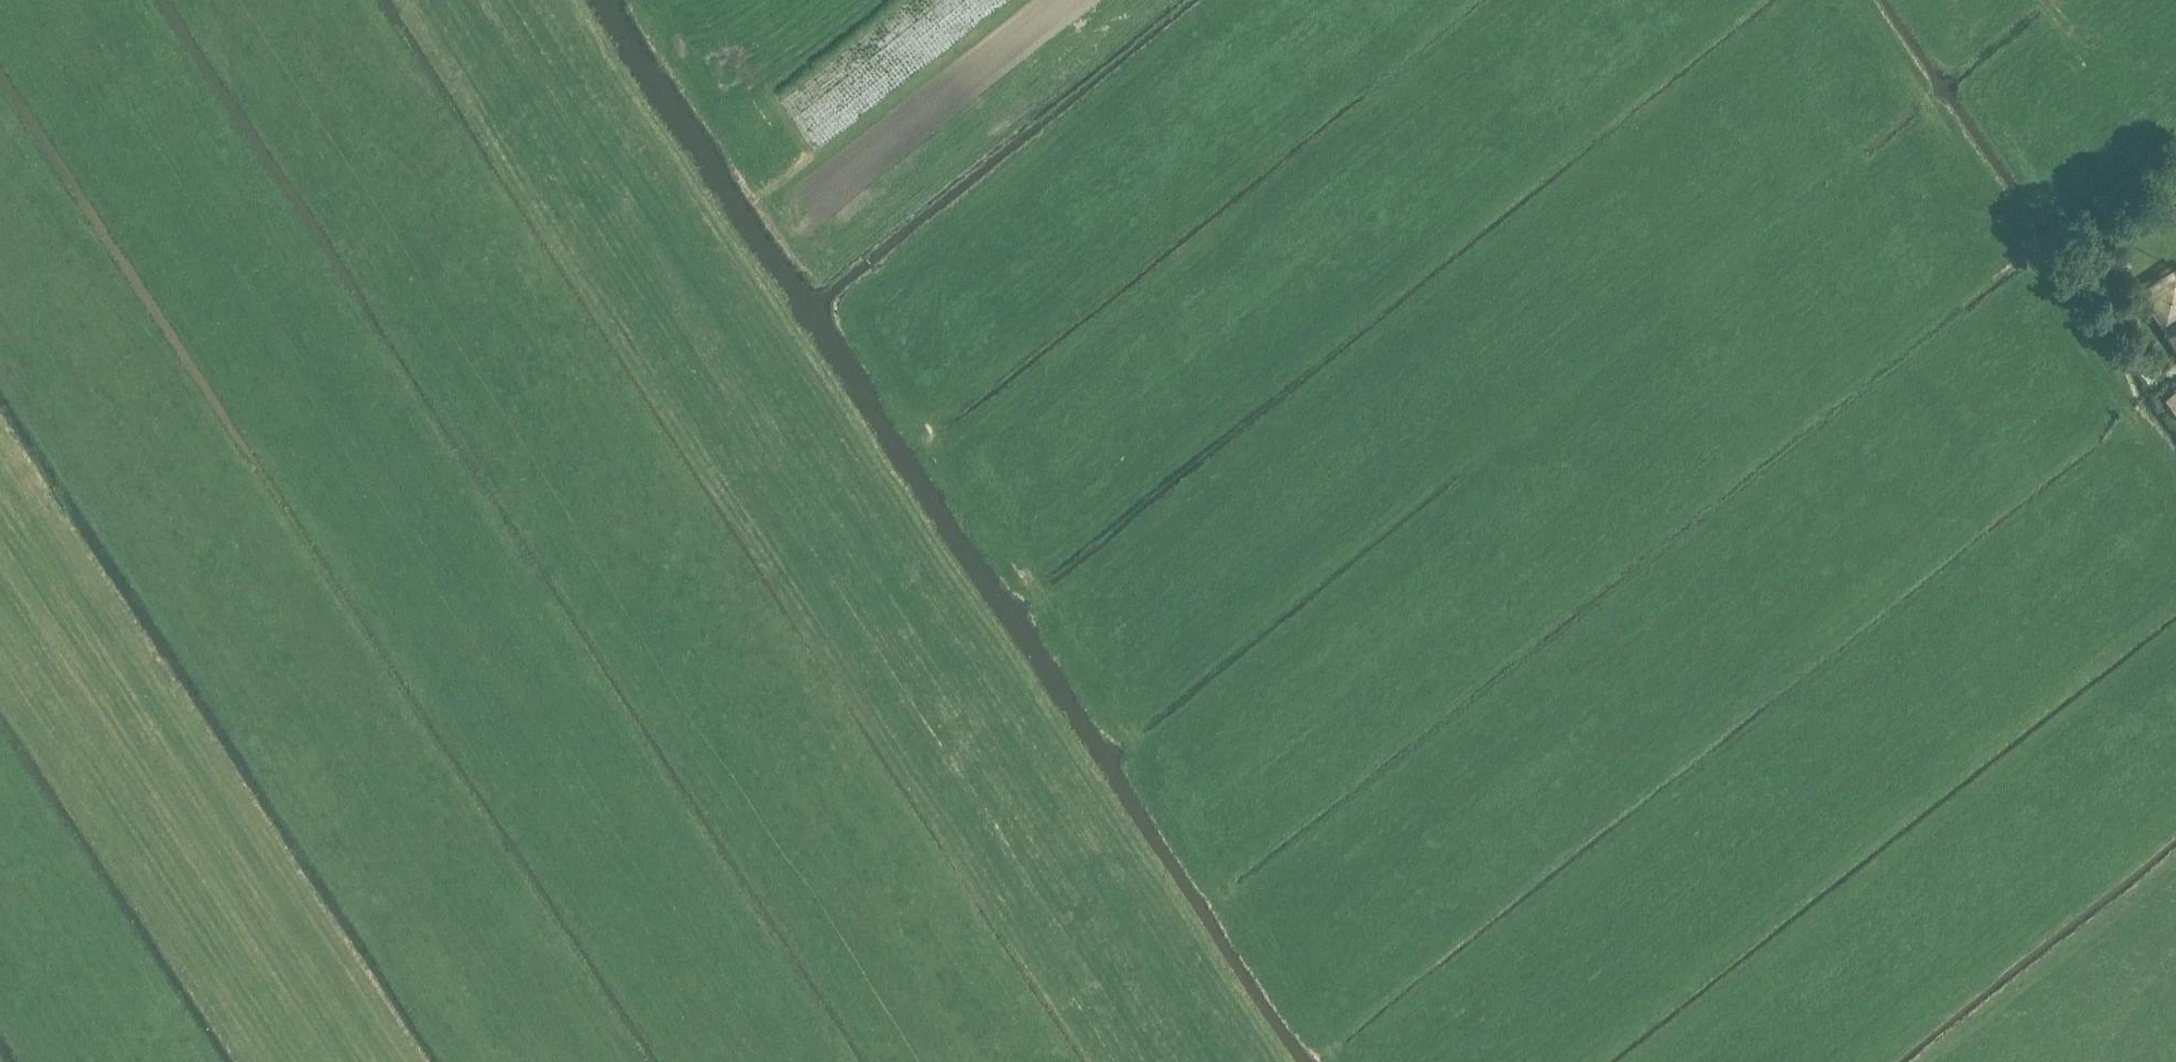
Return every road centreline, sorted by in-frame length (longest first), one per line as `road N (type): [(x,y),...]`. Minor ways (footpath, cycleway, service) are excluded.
road 1 (track): [(2175,115),(2071,31),(2047,0)]

